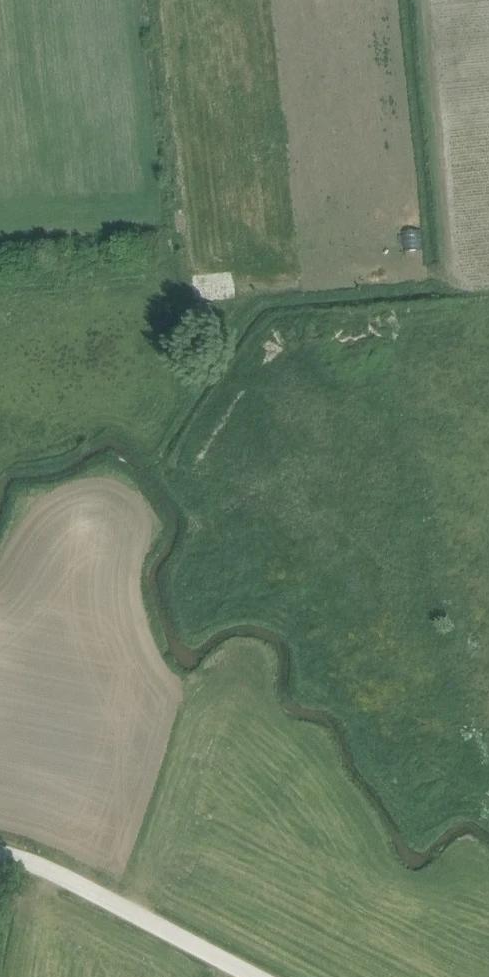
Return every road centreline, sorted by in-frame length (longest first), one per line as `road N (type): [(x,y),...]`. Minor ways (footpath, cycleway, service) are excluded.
road 1 (unclassified): [(0,859),(78,884),(255,976)]

